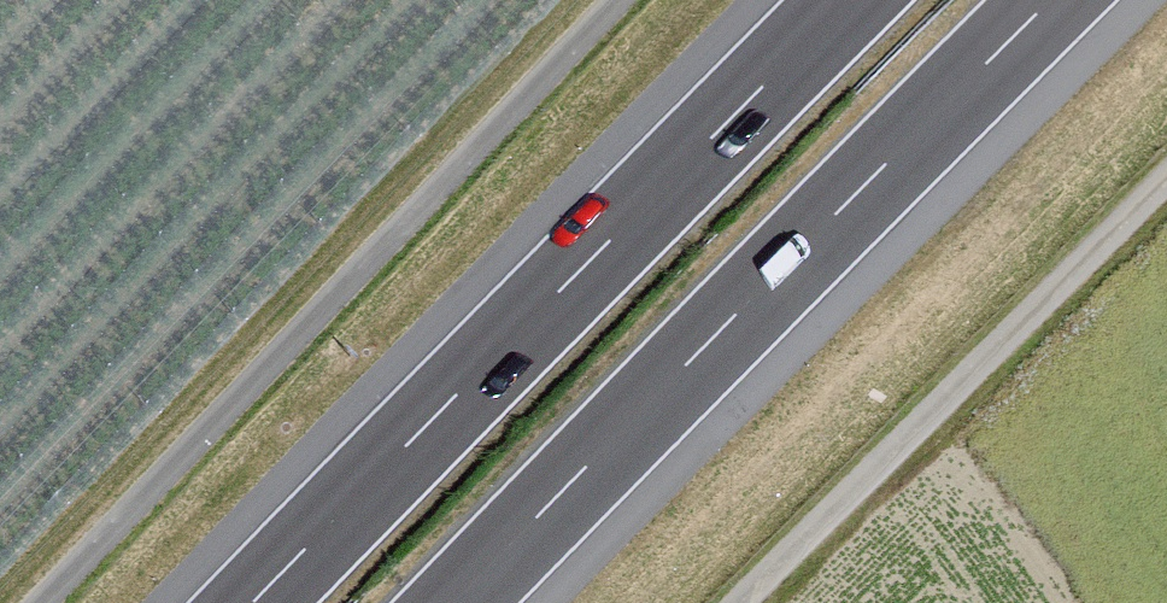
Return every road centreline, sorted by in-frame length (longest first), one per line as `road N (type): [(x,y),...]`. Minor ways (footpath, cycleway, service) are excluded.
road 1 (motorway): [(459,602),(1056,0)]
road 2 (motorway): [(847,0),(253,602)]
road 3 (track): [(48,602),(626,0)]

